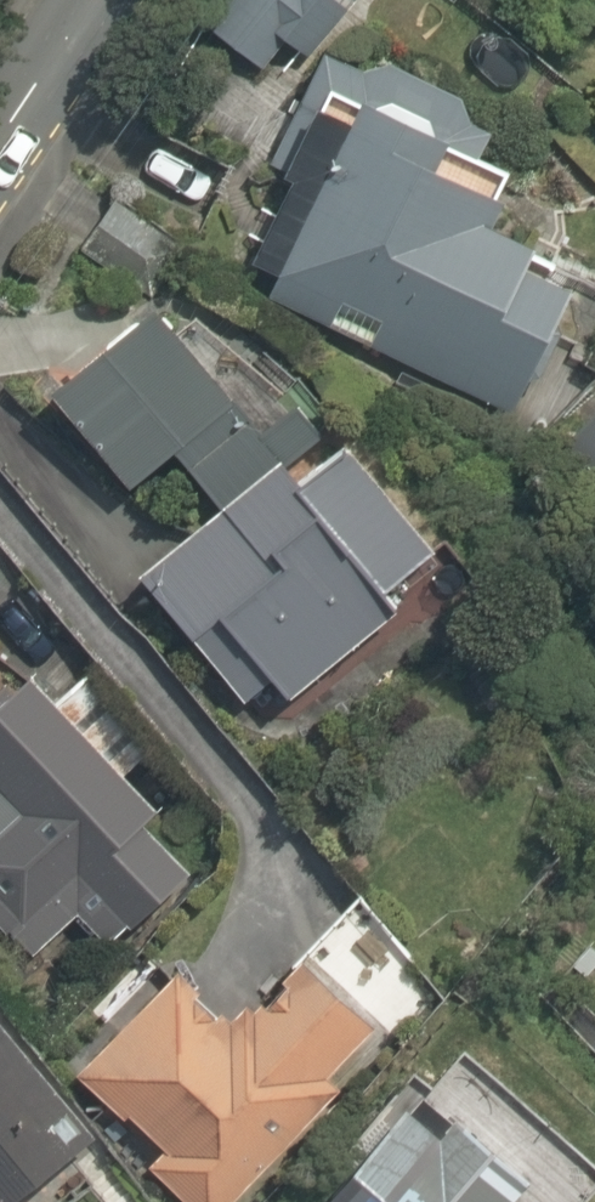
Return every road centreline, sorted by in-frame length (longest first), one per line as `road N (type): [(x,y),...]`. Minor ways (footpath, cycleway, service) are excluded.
road 1 (residential): [(0,124),(80,0)]

